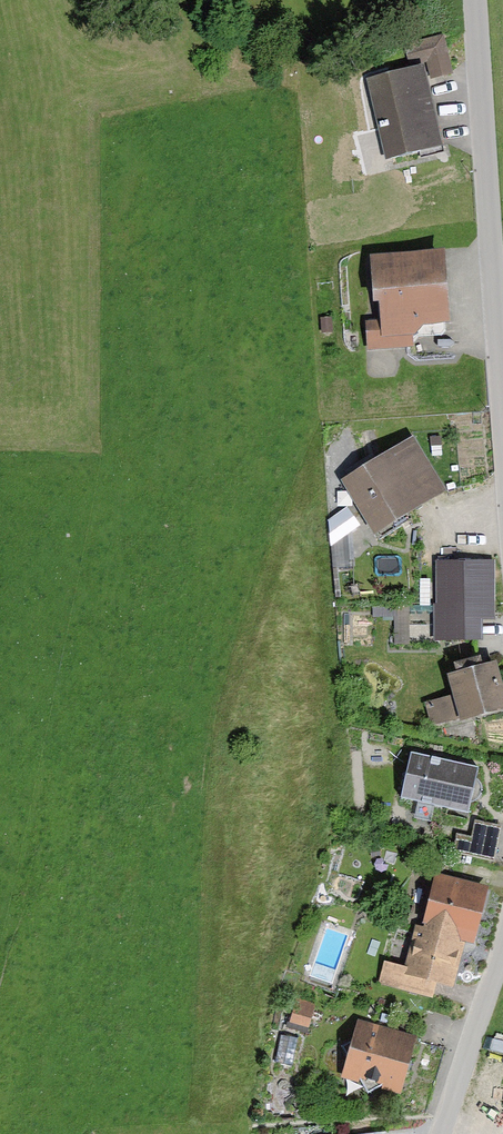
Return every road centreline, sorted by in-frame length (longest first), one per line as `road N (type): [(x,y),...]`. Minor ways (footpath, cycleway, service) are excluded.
road 1 (unclassified): [(502,398),(477,0)]
road 2 (unclassified): [(441,1133),(502,944)]

